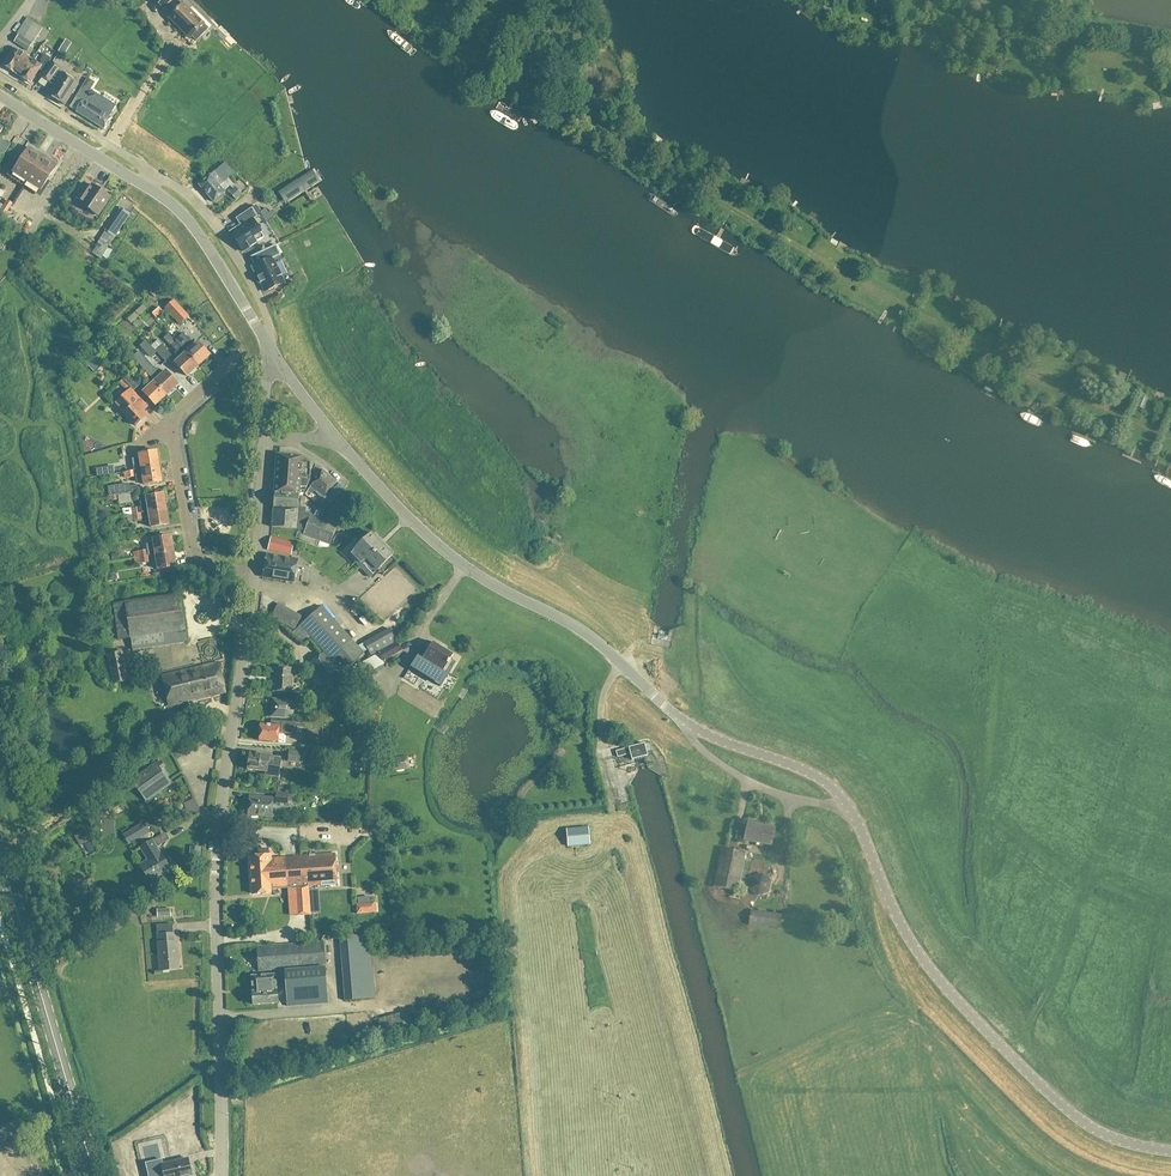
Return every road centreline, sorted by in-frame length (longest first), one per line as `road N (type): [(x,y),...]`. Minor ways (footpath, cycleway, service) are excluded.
road 1 (track): [(1170,433),(949,329),(621,145),(599,120),(586,45),(497,0)]
road 2 (tertiary): [(659,699),(690,724),(834,787),(859,823),(909,936),(974,1017),(1087,1123),(1170,1150)]
road 3 (residential): [(220,1175),(217,851),(253,574)]
road 4 (tertiary): [(659,699),(587,633),(450,554),(330,430)]
road 5 (secondary): [(94,1175),(0,855)]
road 6 (residential): [(253,574),(192,559),(170,417),(238,354)]
road 7 (track): [(1170,37),(1037,42),(886,0)]
road 8 (residential): [(268,344),(262,304),(223,236),(195,200),(152,170)]
road 9 (tertiary): [(268,344),(193,226),(143,184)]
road 10 (residential): [(152,170),(0,76)]
road 11 (tertiary): [(143,184),(0,96)]
road 12 (residential): [(253,574),(263,436)]

